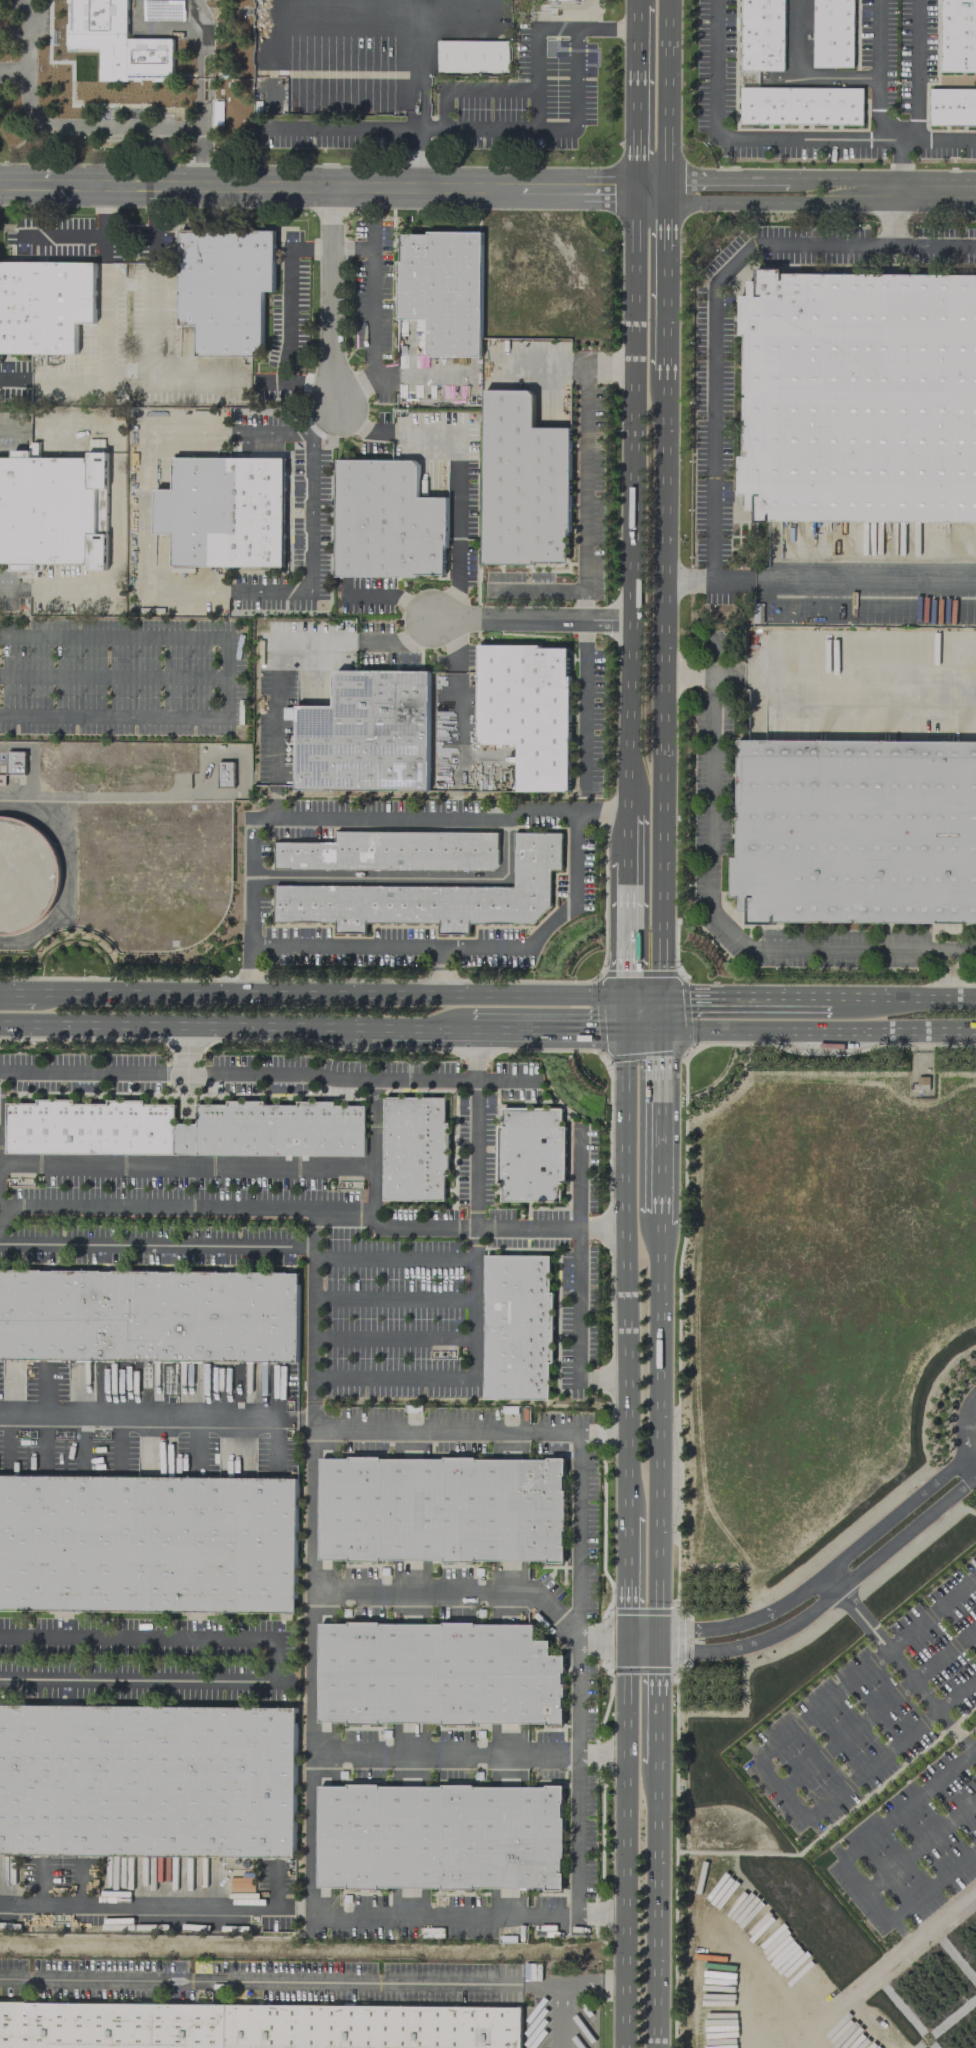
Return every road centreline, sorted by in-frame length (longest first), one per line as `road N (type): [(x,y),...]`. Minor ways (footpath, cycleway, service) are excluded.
road 1 (residential): [(975,191),(0,183)]
road 2 (primary): [(661,1000),(664,367)]
road 3 (secondary): [(661,1000),(34,993)]
road 4 (primary): [(636,189),(631,797)]
road 5 (primary): [(628,1034),(627,1516)]
road 6 (primary): [(654,1641),(659,1225)]
road 7 (primary): [(626,1639),(625,2047)]
road 8 (secondary): [(0,1023),(369,1030)]
road 9 (secondary): [(628,1034),(975,1031)]
road 10 (primary): [(657,2047),(655,1763)]
road 11 (residential): [(331,186),(337,405)]
road 12 (residential): [(429,618),(634,620)]
road 13 (primary): [(666,189),(668,0)]
road 14 (primary): [(659,1214),(661,1033)]
road 15 (primary): [(664,367),(666,189)]
road 16 (primary): [(638,15),(636,189)]
road 17 (secondary): [(975,1000),(830,1000)]

